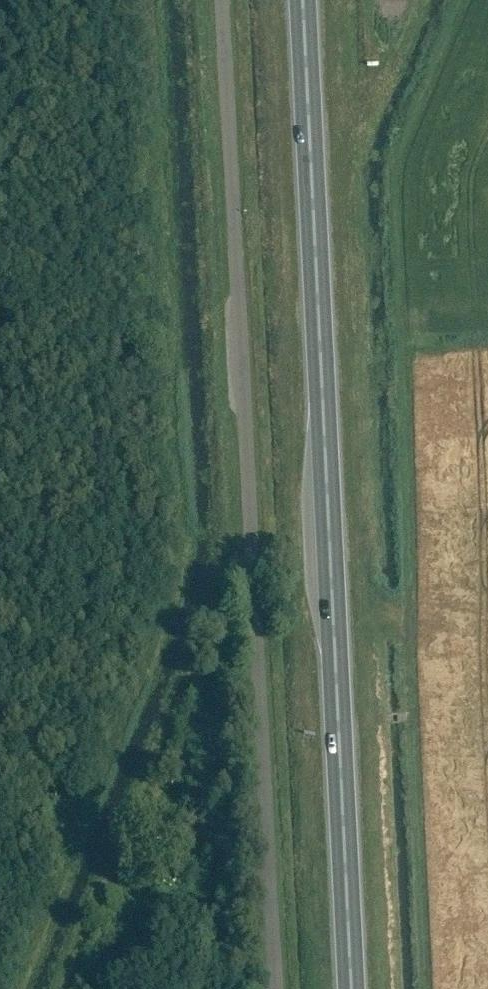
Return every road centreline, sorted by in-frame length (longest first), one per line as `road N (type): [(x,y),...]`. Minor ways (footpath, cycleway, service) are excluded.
road 1 (unclassified): [(273,988),(222,0)]
road 2 (trunk): [(352,988),(302,0)]

